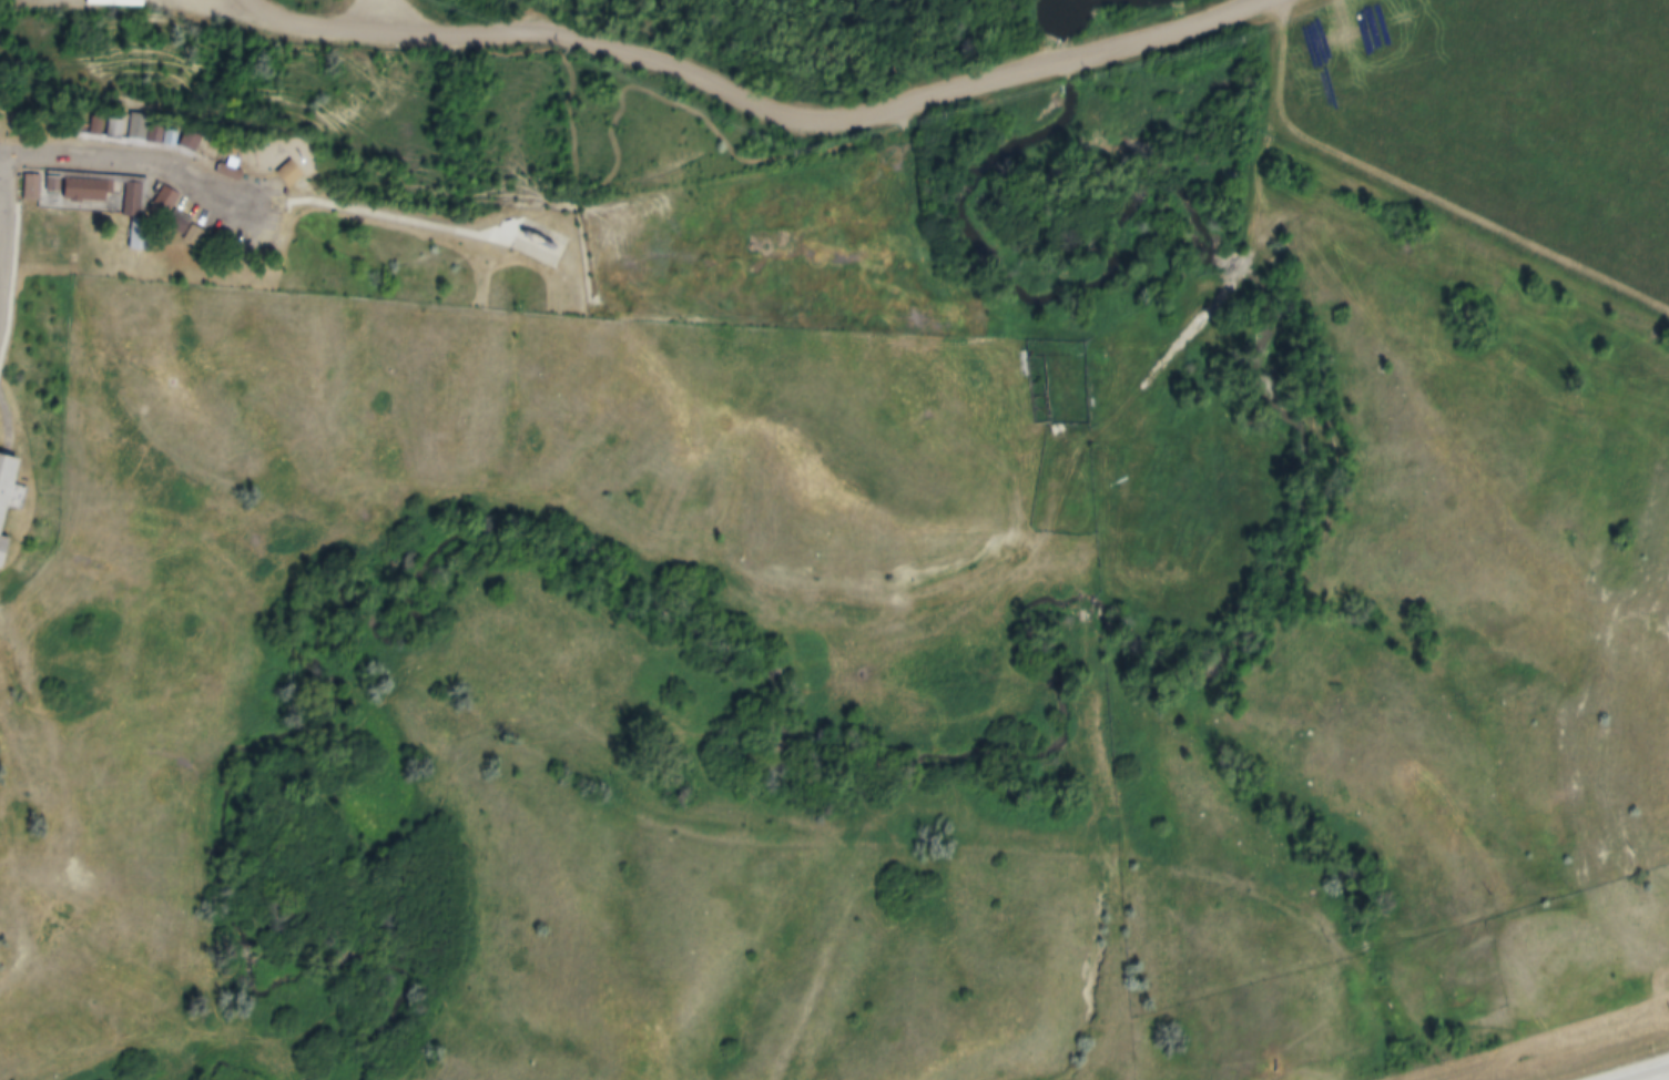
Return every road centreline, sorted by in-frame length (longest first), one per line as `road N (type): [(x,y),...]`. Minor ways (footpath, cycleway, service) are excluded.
road 1 (residential): [(143,0),(273,21),(316,37),(588,48),(695,77),(770,112),(818,124),(869,120),(1273,0)]
road 2 (track): [(1292,0),(1254,256),(1027,547),(983,577),(930,591),(859,591),(753,567)]
road 3 (residential): [(0,165),(145,169),(210,191),(253,217)]
road 4 (residential): [(0,178),(12,200),(0,306)]

